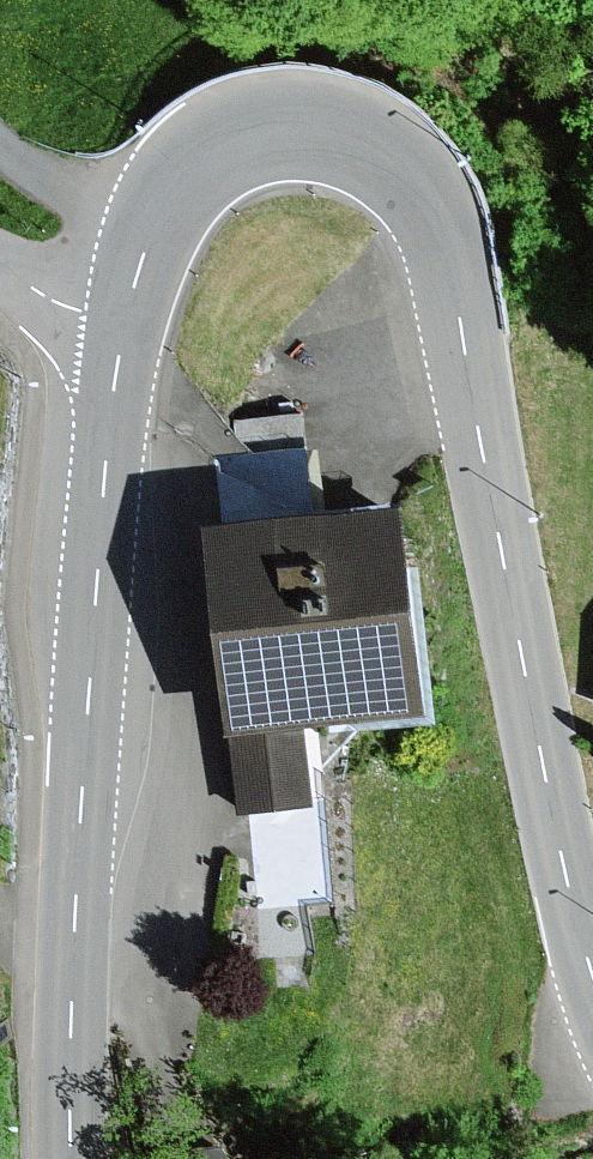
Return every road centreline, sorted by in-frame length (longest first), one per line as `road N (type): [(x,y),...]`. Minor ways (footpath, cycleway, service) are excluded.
road 1 (secondary): [(125,320),(148,236),(176,177),(224,137),(251,126),(320,129),(374,148),(421,189),(445,250),(572,905),(592,978)]
road 2 (secondary): [(73,1158),(73,950),(97,538),(125,320)]
road 3 (residential): [(0,277),(22,296),(125,320)]

